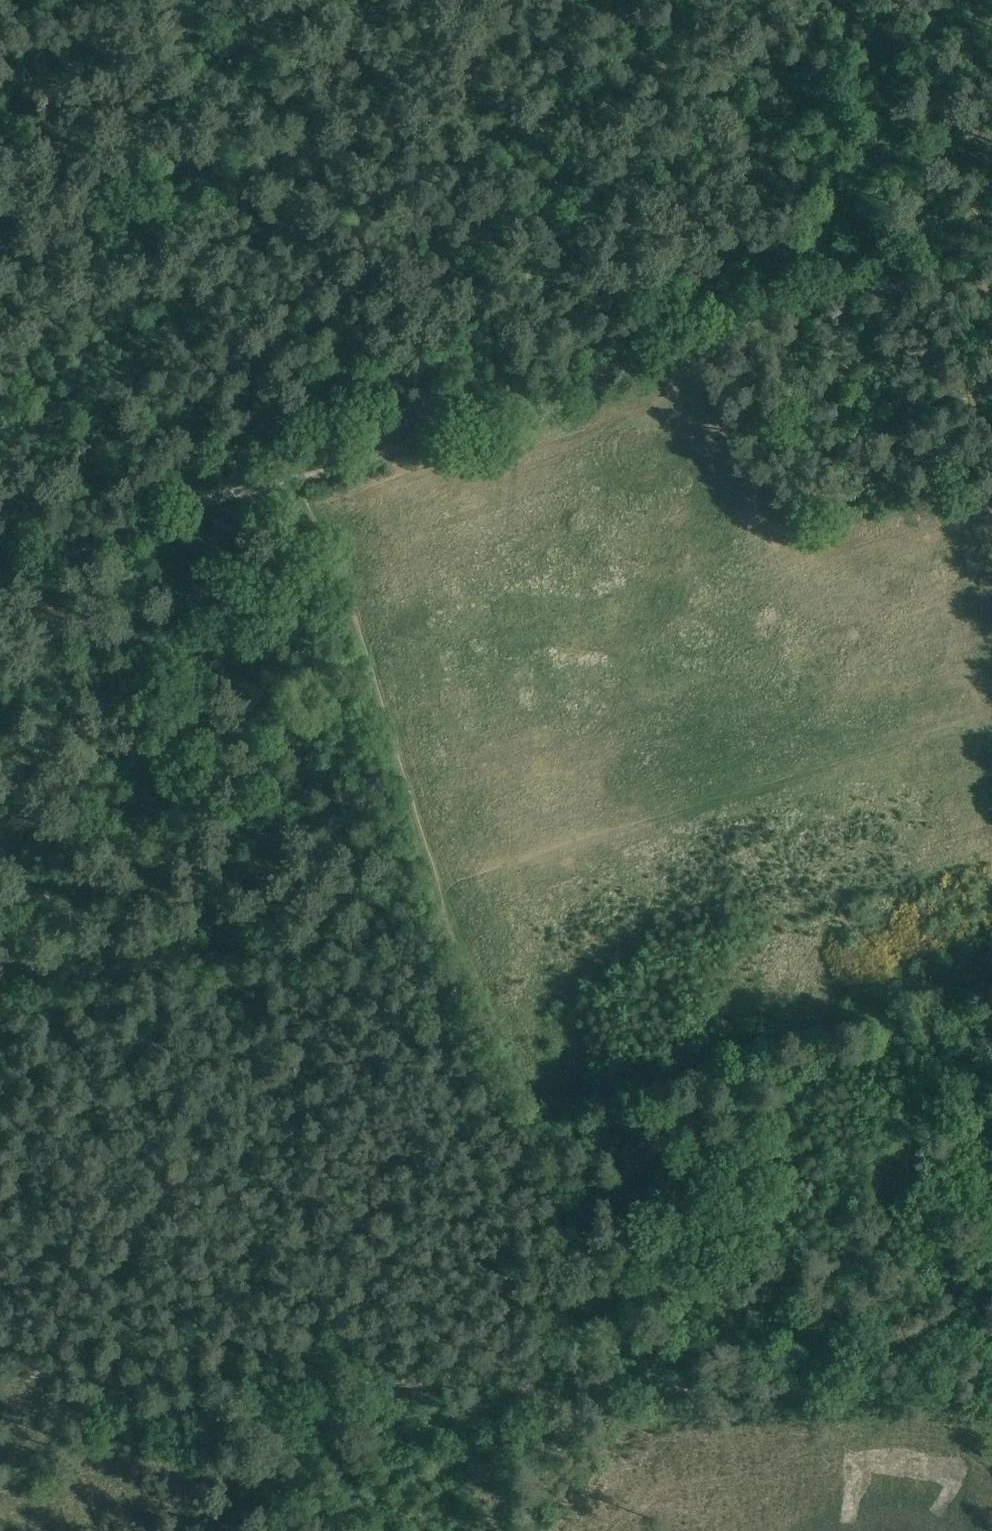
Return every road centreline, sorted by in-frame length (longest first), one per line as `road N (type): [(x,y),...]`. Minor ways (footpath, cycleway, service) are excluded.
road 1 (track): [(991,281),(906,275),(295,463)]
road 2 (track): [(295,463),(0,556)]

